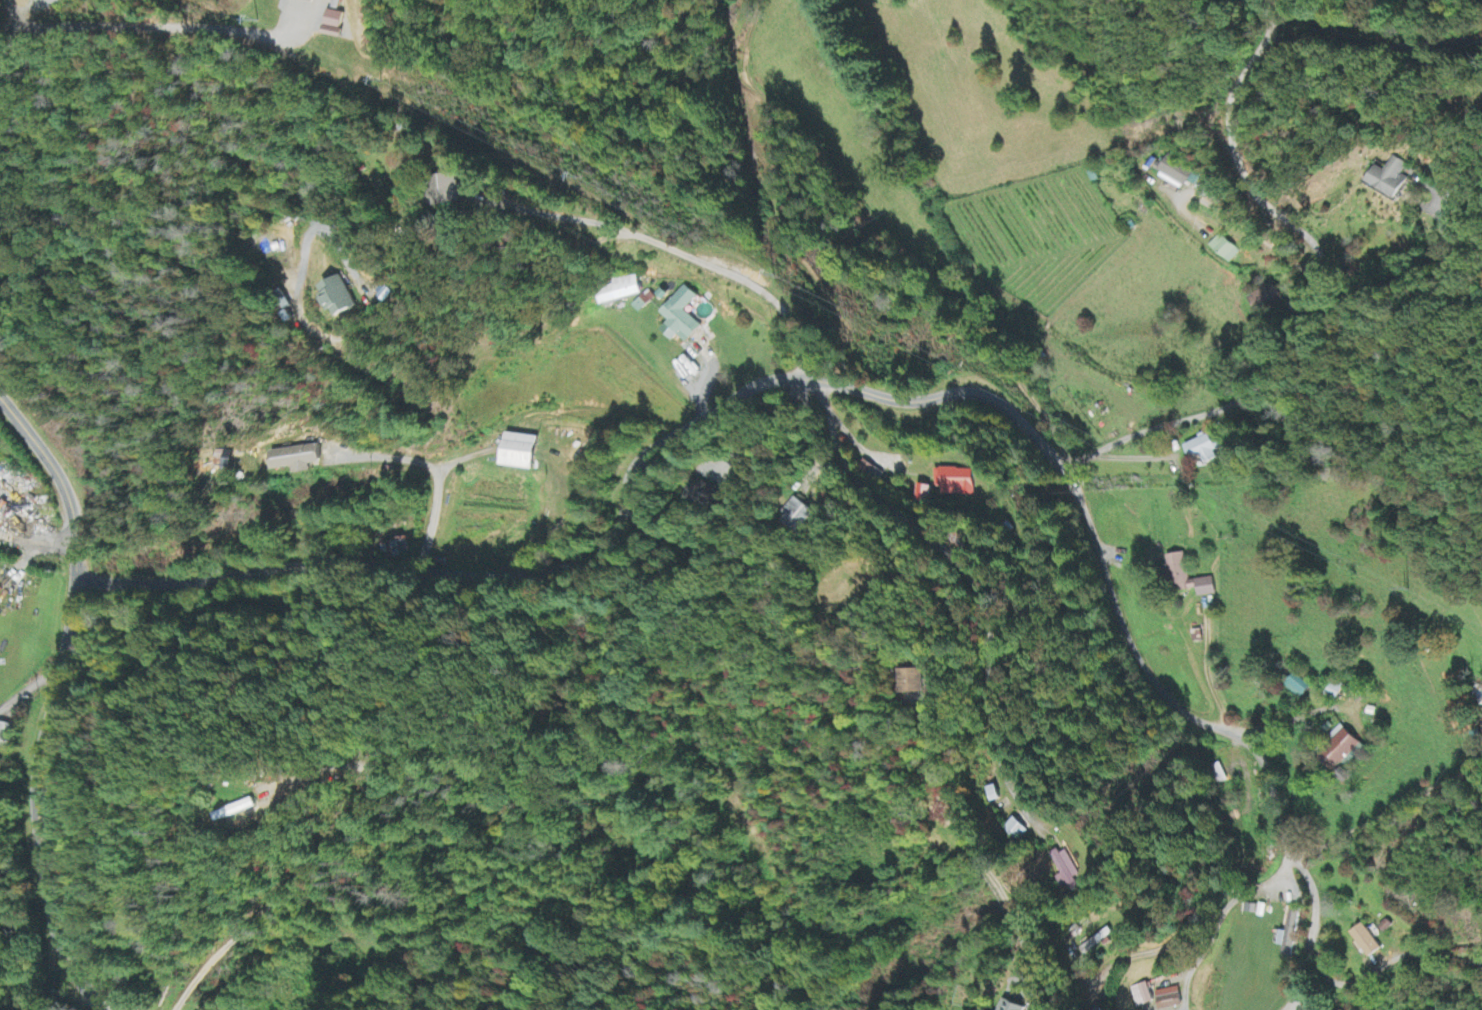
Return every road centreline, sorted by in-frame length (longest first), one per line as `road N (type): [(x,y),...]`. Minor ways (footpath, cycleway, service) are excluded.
road 1 (residential): [(73,575),(165,584),(314,566),(471,577),(566,567),(608,550),(634,466),(703,416)]
road 2 (residential): [(104,1009),(73,977),(44,888),(33,776),(73,575),(73,534),(62,479),(0,400)]
road 3 (residential): [(1061,467),(1138,661),(1176,707),(1259,755),(1312,893),(1298,1009)]
road 4 (residential): [(813,378),(856,496),(953,556),(974,588),(990,642),(997,754),(1014,792),(1041,821)]
road 5 (residential): [(1319,317),(1326,288),(1320,258),(1250,185),(1230,137),(1229,102),(1270,29),(1289,15),(1379,19),(1423,0)]
road 6 (track): [(834,385),(835,312),(768,197),(754,154),(734,49),(740,0)]
road 7 (residential): [(703,416),(748,387),(791,377),(904,400),(980,394),(1004,407),(1061,467)]
road 8 (residential): [(1061,467),(1221,408),(1256,384),(1319,317)]
road 9 (residential): [(248,27),(40,27),(21,23),(9,0)]
road 10 (residential): [(1319,317),(1384,273),(1439,259),(1481,259)]

